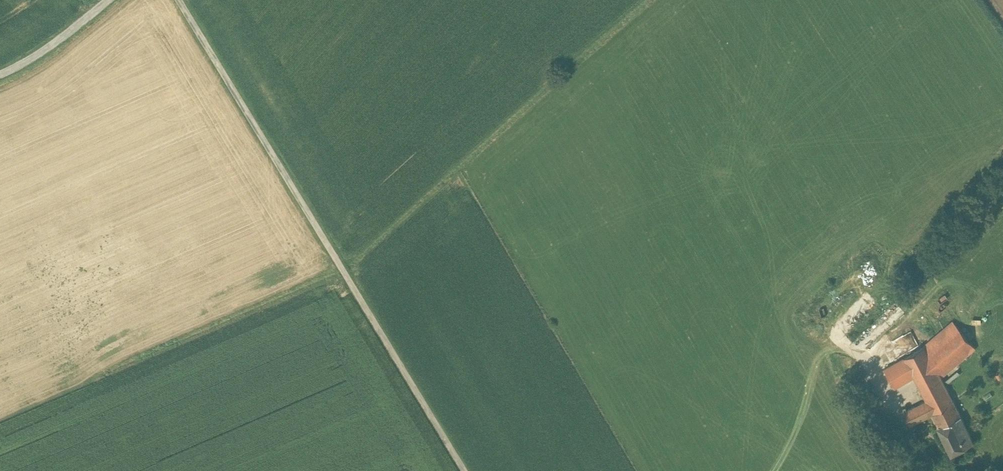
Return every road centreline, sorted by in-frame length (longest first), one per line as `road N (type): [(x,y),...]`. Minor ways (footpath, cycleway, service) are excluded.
road 1 (unclassified): [(464,470),(179,0)]
road 2 (unclassified): [(0,73),(107,0)]

